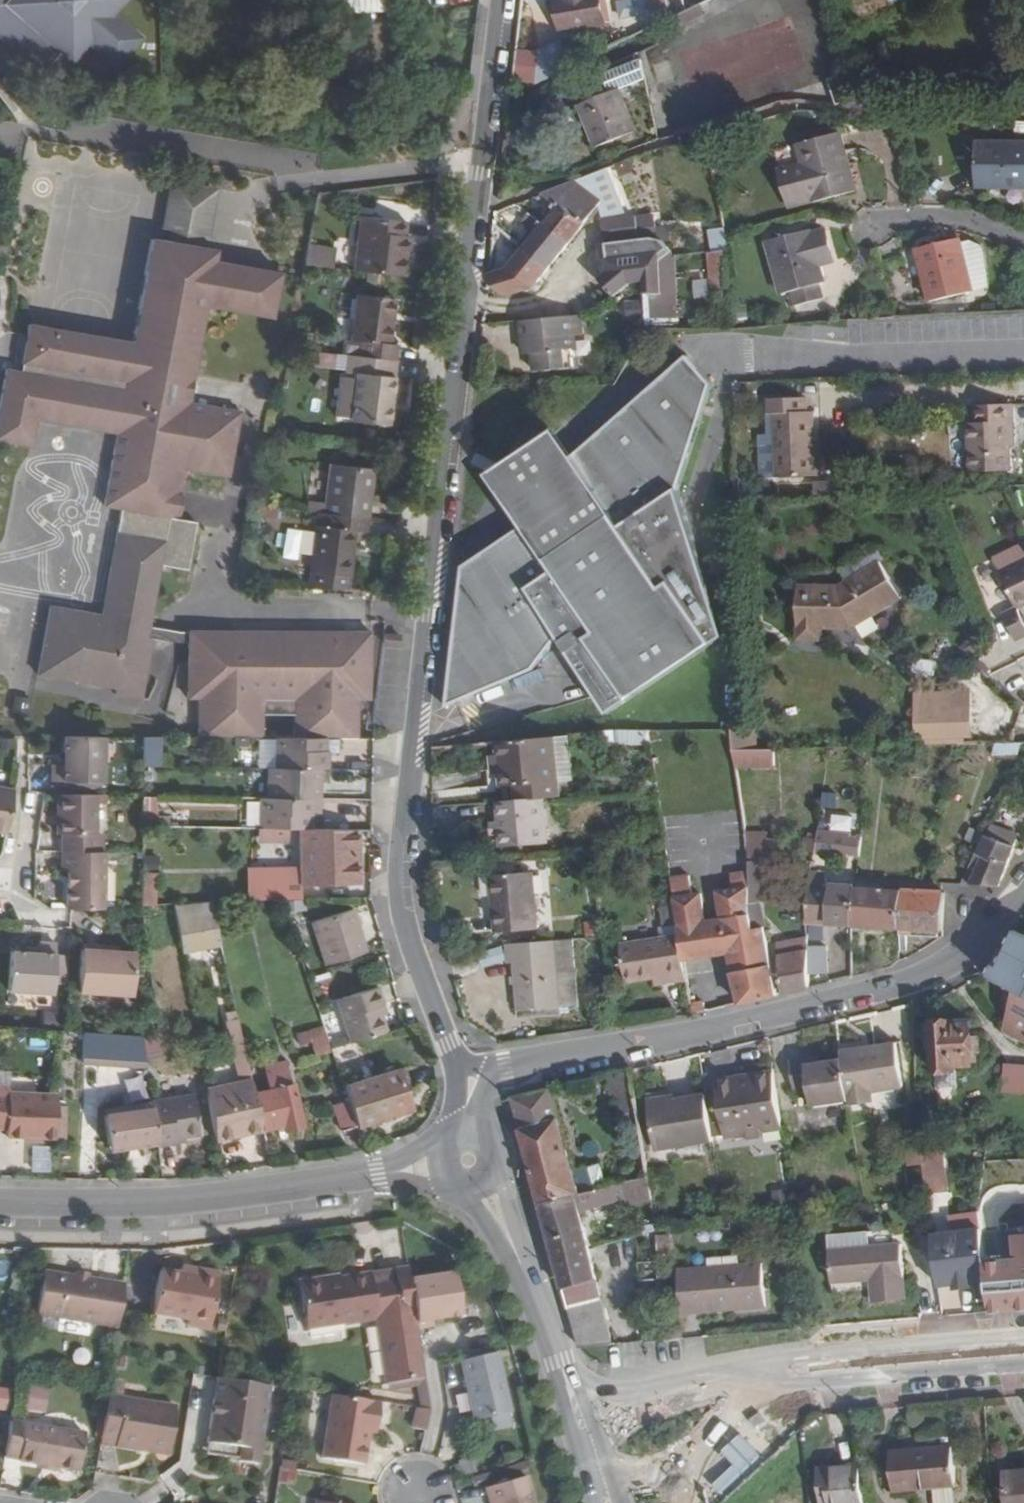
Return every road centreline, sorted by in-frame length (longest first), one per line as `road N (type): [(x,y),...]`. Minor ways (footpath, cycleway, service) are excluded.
road 1 (tertiary): [(502,0),(399,870),(409,936),(445,1032),(458,1058),(480,1072)]
road 2 (tertiary): [(480,1072),(680,1038),(902,986),(973,946),(1023,890)]
road 3 (residential): [(0,1202),(198,1200),(468,1161)]
road 4 (tertiary): [(468,1161),(579,1409)]
road 5 (tertiary): [(805,1372),(734,1375),(579,1409)]
road 6 (tertiary): [(805,1372),(1023,1353)]
road 7 (tertiary): [(694,1453),(736,1409),(805,1372)]

